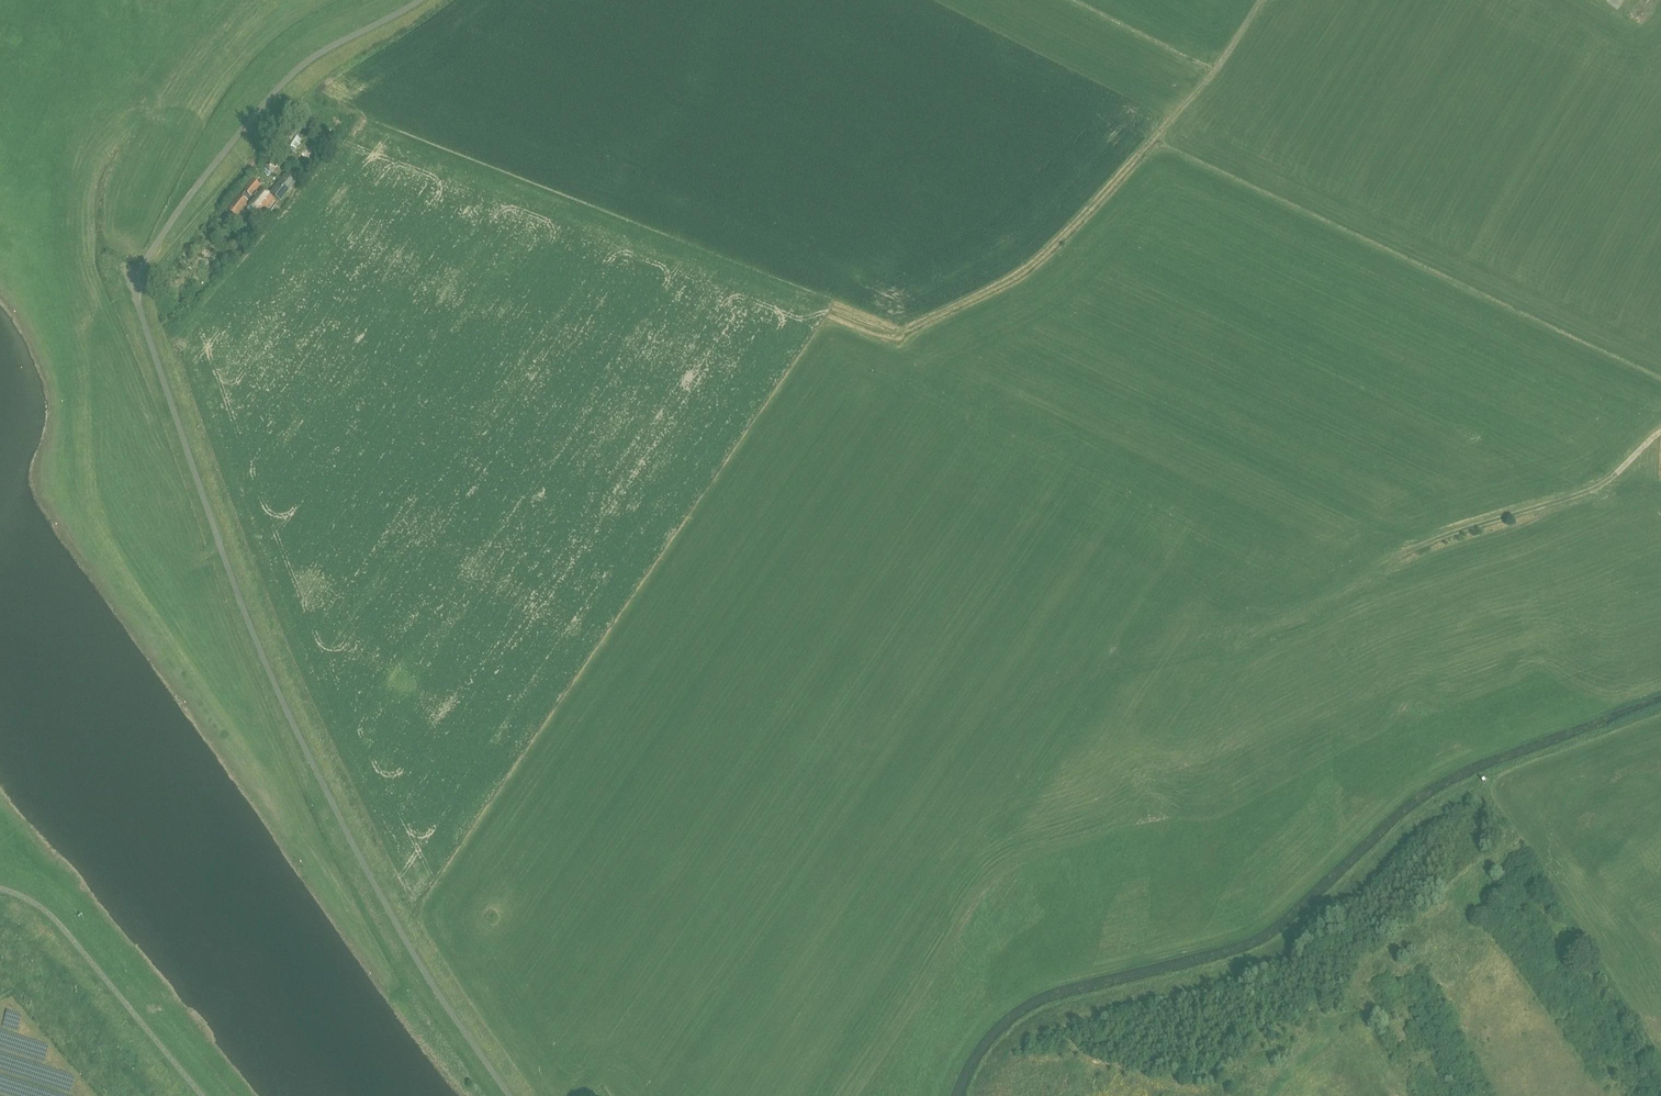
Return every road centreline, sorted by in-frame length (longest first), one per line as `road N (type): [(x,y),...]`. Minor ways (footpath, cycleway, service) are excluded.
road 1 (track): [(1264,0),(1191,97),(1047,251),(995,287),(905,328)]

